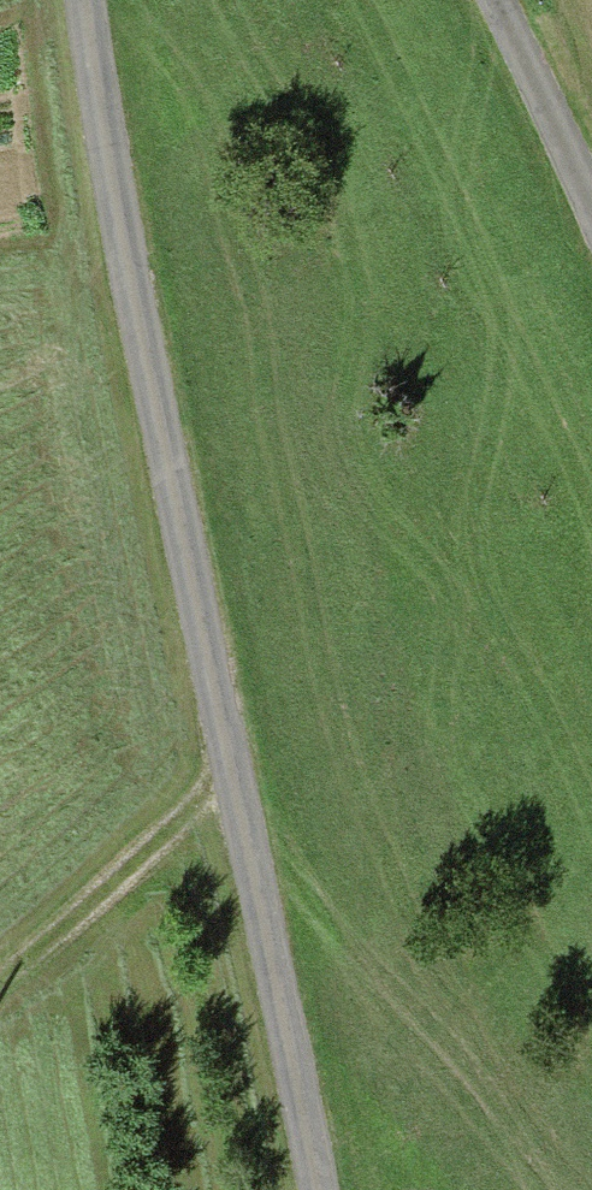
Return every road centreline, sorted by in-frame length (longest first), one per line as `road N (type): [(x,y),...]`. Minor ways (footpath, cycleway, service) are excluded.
road 1 (unclassified): [(87,0),(135,293),(320,1189)]
road 2 (track): [(0,970),(70,923),(233,780)]
road 3 (residential): [(485,0),(591,225)]

